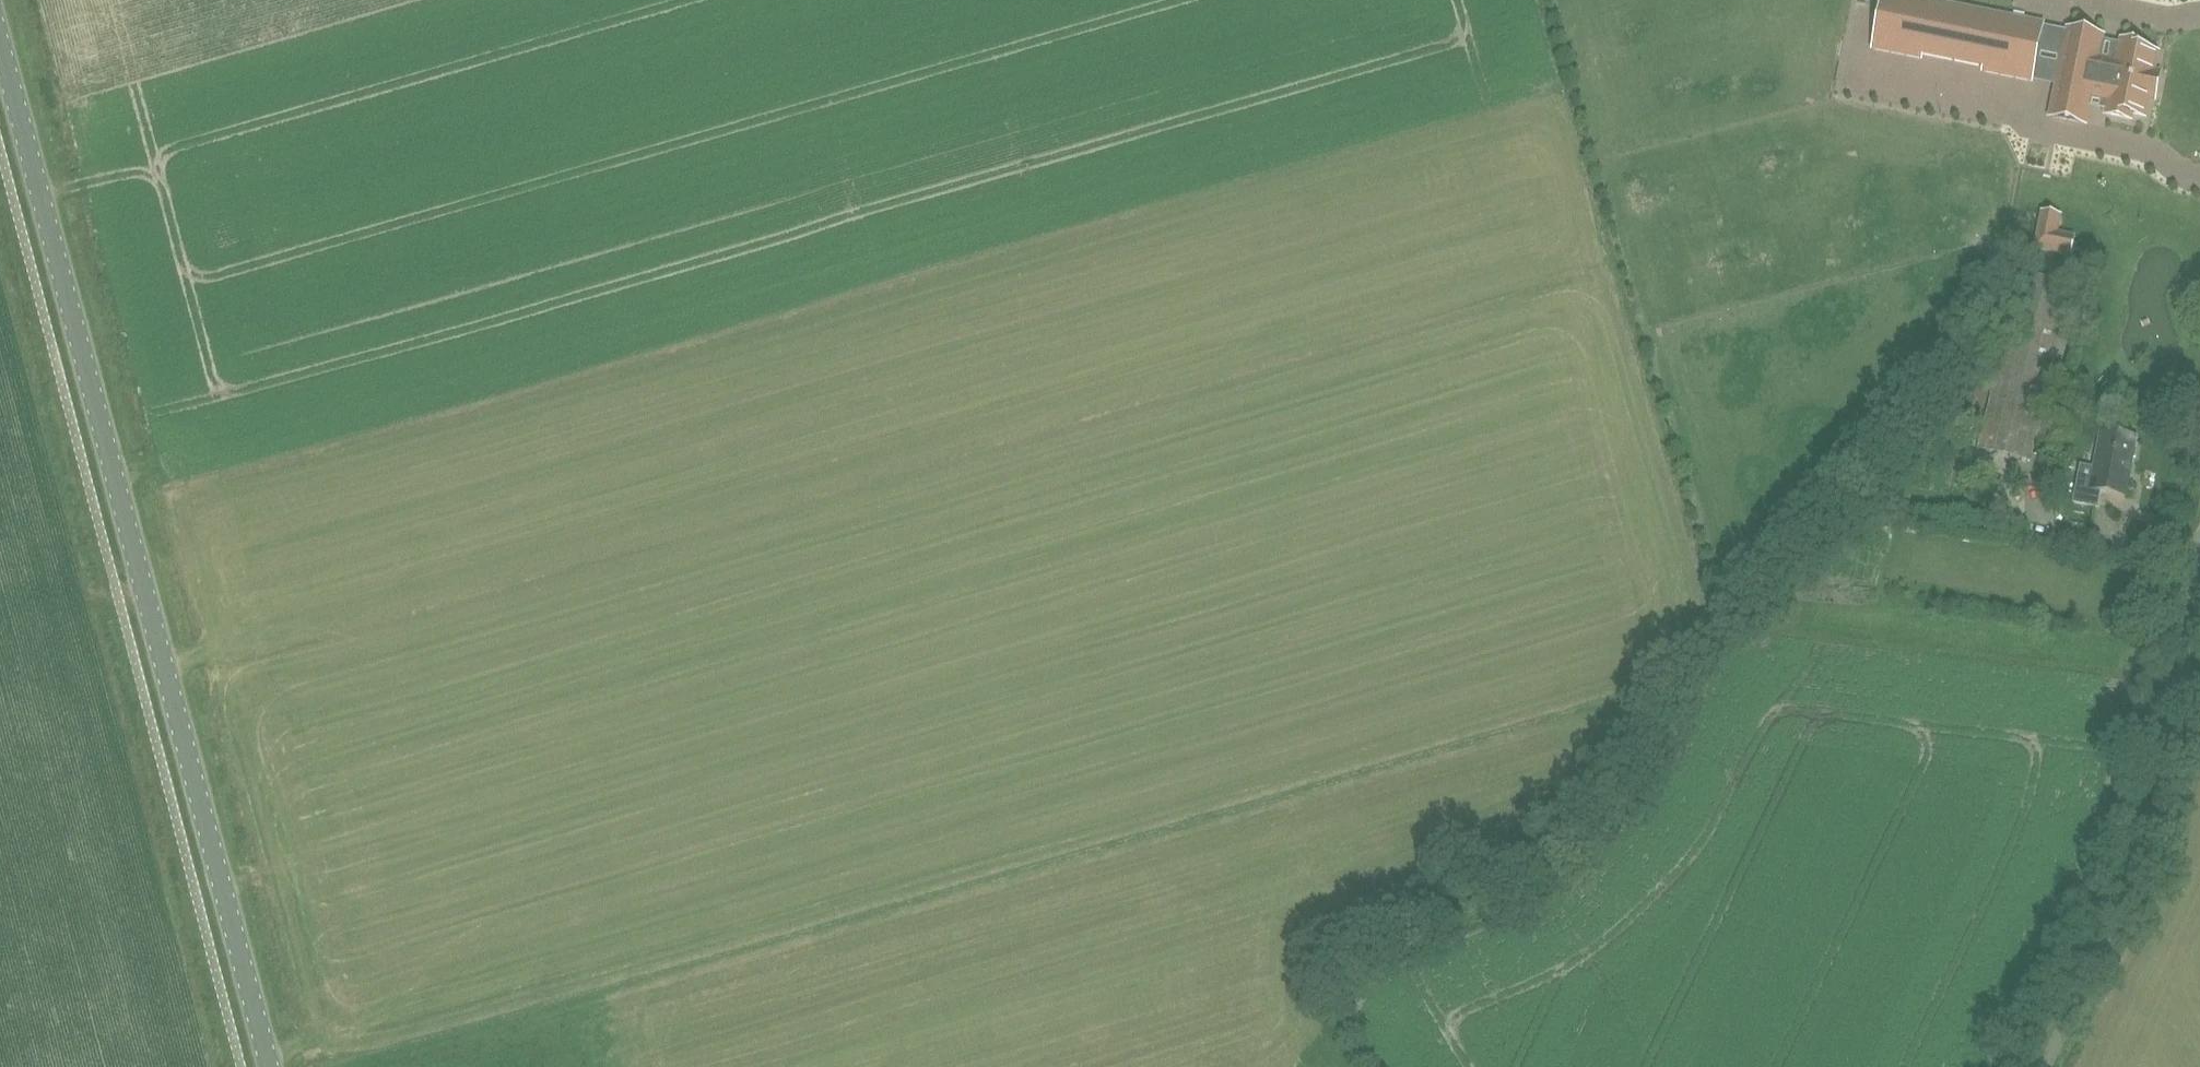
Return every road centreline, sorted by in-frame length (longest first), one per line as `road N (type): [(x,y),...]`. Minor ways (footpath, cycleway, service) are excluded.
road 1 (secondary): [(269,1066),(0,40)]
road 2 (unclassified): [(2041,1066),(2145,835),(2199,560)]

